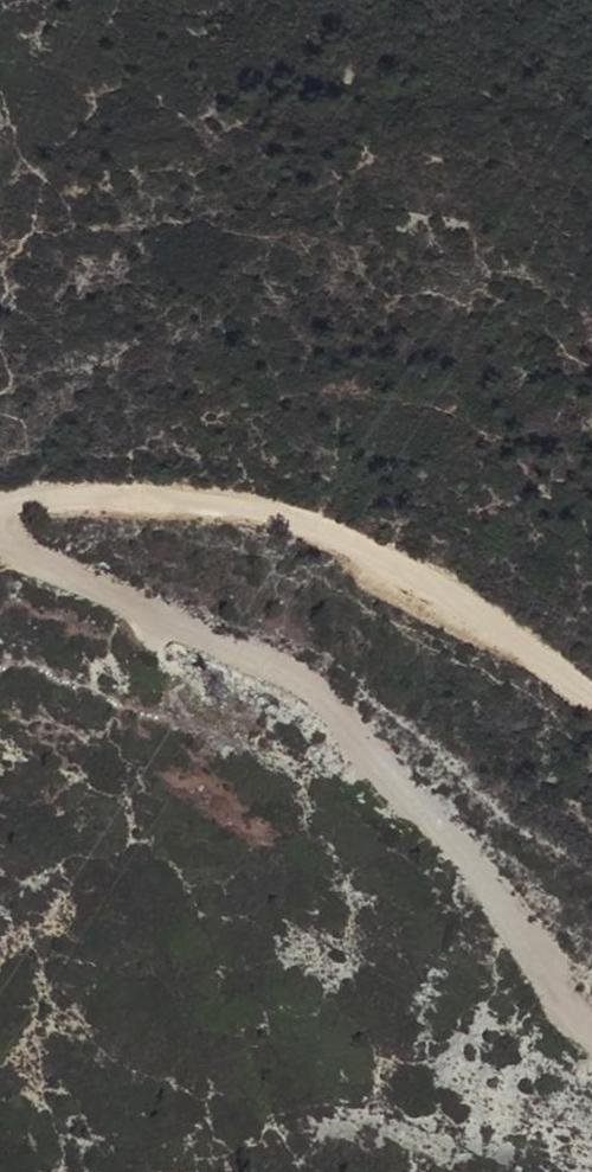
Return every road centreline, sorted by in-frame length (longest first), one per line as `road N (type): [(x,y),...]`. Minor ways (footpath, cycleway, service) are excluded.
road 1 (track): [(591,1031),(572,1019),(514,925),(429,815),(329,719),(281,682),(26,563),(0,535)]
road 2 (track): [(591,702),(513,640),(391,567),(328,532),(252,507),(166,498),(29,502),(0,512)]

